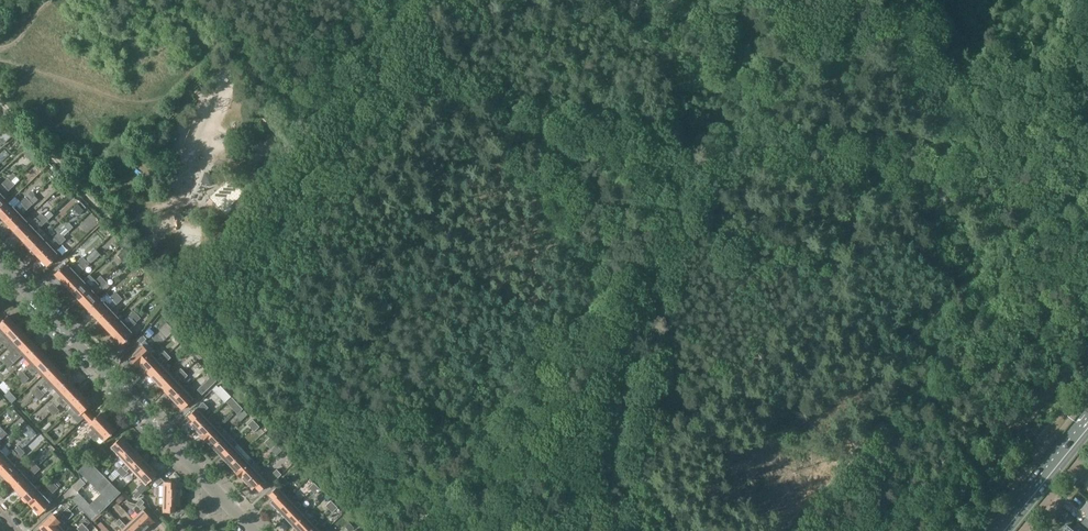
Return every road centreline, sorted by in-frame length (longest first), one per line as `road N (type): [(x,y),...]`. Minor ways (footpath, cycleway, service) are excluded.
road 1 (residential): [(224,497),(0,260)]
road 2 (track): [(0,82),(101,182),(180,204)]
road 3 (primary): [(1000,530),(1087,425)]

